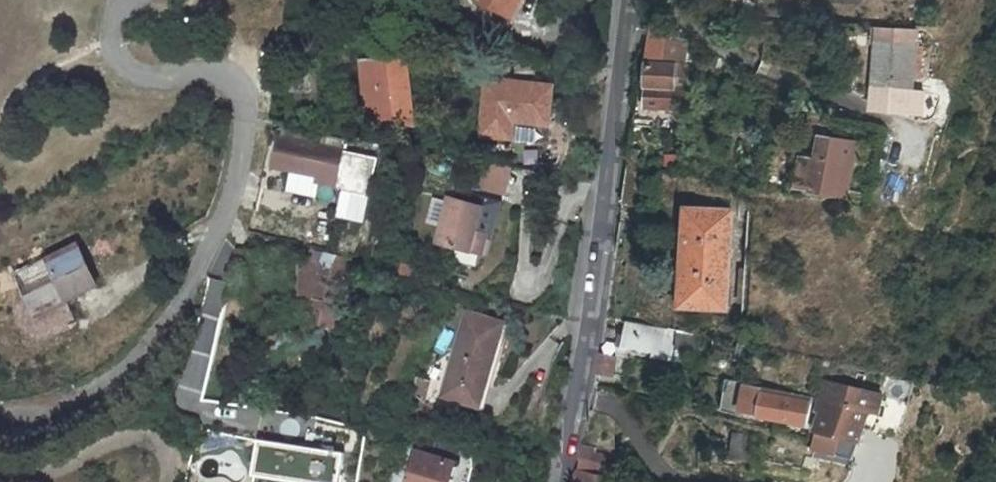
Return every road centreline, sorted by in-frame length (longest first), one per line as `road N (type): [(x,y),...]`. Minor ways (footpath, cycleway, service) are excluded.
road 1 (residential): [(128,0),(112,44),(126,68),(155,77),(206,72),(231,78),(241,94),(234,181),(192,276),(122,368),(78,394),(0,411)]
road 2 (residential): [(625,0),(585,327),(555,481)]
road 3 (residential): [(0,469),(47,472),(140,432),(167,451),(165,481)]

